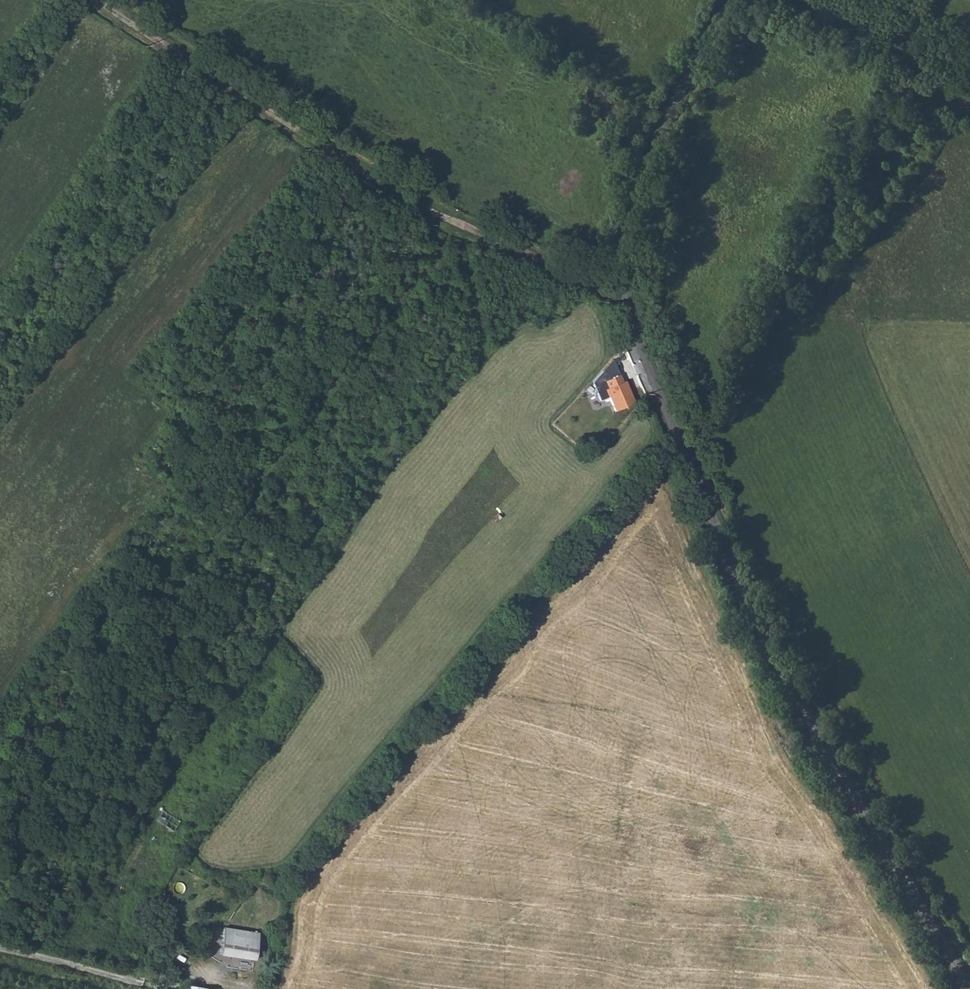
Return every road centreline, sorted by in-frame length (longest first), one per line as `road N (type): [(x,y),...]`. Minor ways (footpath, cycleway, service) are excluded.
road 1 (unclassified): [(968,988),(764,634),(677,440),(622,292),(665,128),(733,0)]
road 2 (residential): [(0,941),(148,979)]

